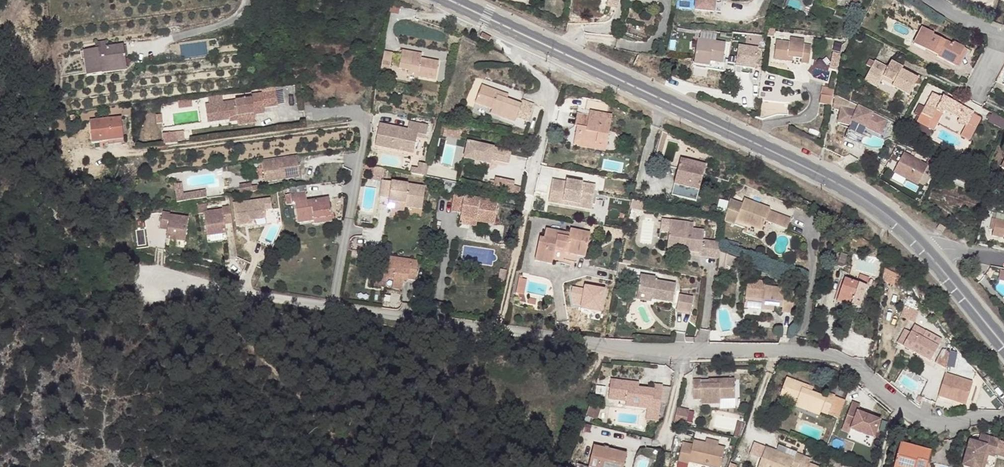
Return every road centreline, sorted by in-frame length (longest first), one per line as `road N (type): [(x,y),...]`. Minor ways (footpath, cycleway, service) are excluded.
road 1 (residential): [(1003,423),(931,423),(818,354),(691,351),(502,332)]
road 2 (secondary): [(502,26),(872,204),(928,257)]
road 3 (residential): [(105,155),(367,123),(335,310)]
road 4 (residential): [(502,332),(552,99),(545,82),(514,60),(502,26)]
road 5 (residential): [(335,310),(158,268)]
road 6 (residential): [(502,332),(335,310)]

